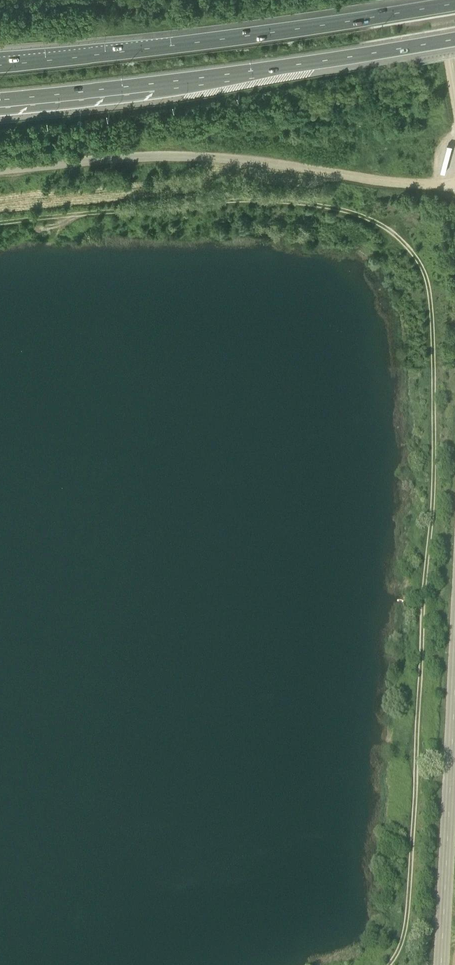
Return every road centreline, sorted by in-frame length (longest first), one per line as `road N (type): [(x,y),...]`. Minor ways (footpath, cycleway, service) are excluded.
road 1 (track): [(390,964),(406,908),(430,519),(425,270),(389,224),(307,197),(233,194),(0,217)]
road 2 (motorway): [(0,90),(454,31)]
road 3 (unclassified): [(454,179),(215,152),(0,163)]
road 4 (motorway): [(422,0),(0,55)]
road 5 (tertiary): [(441,964),(454,680)]

